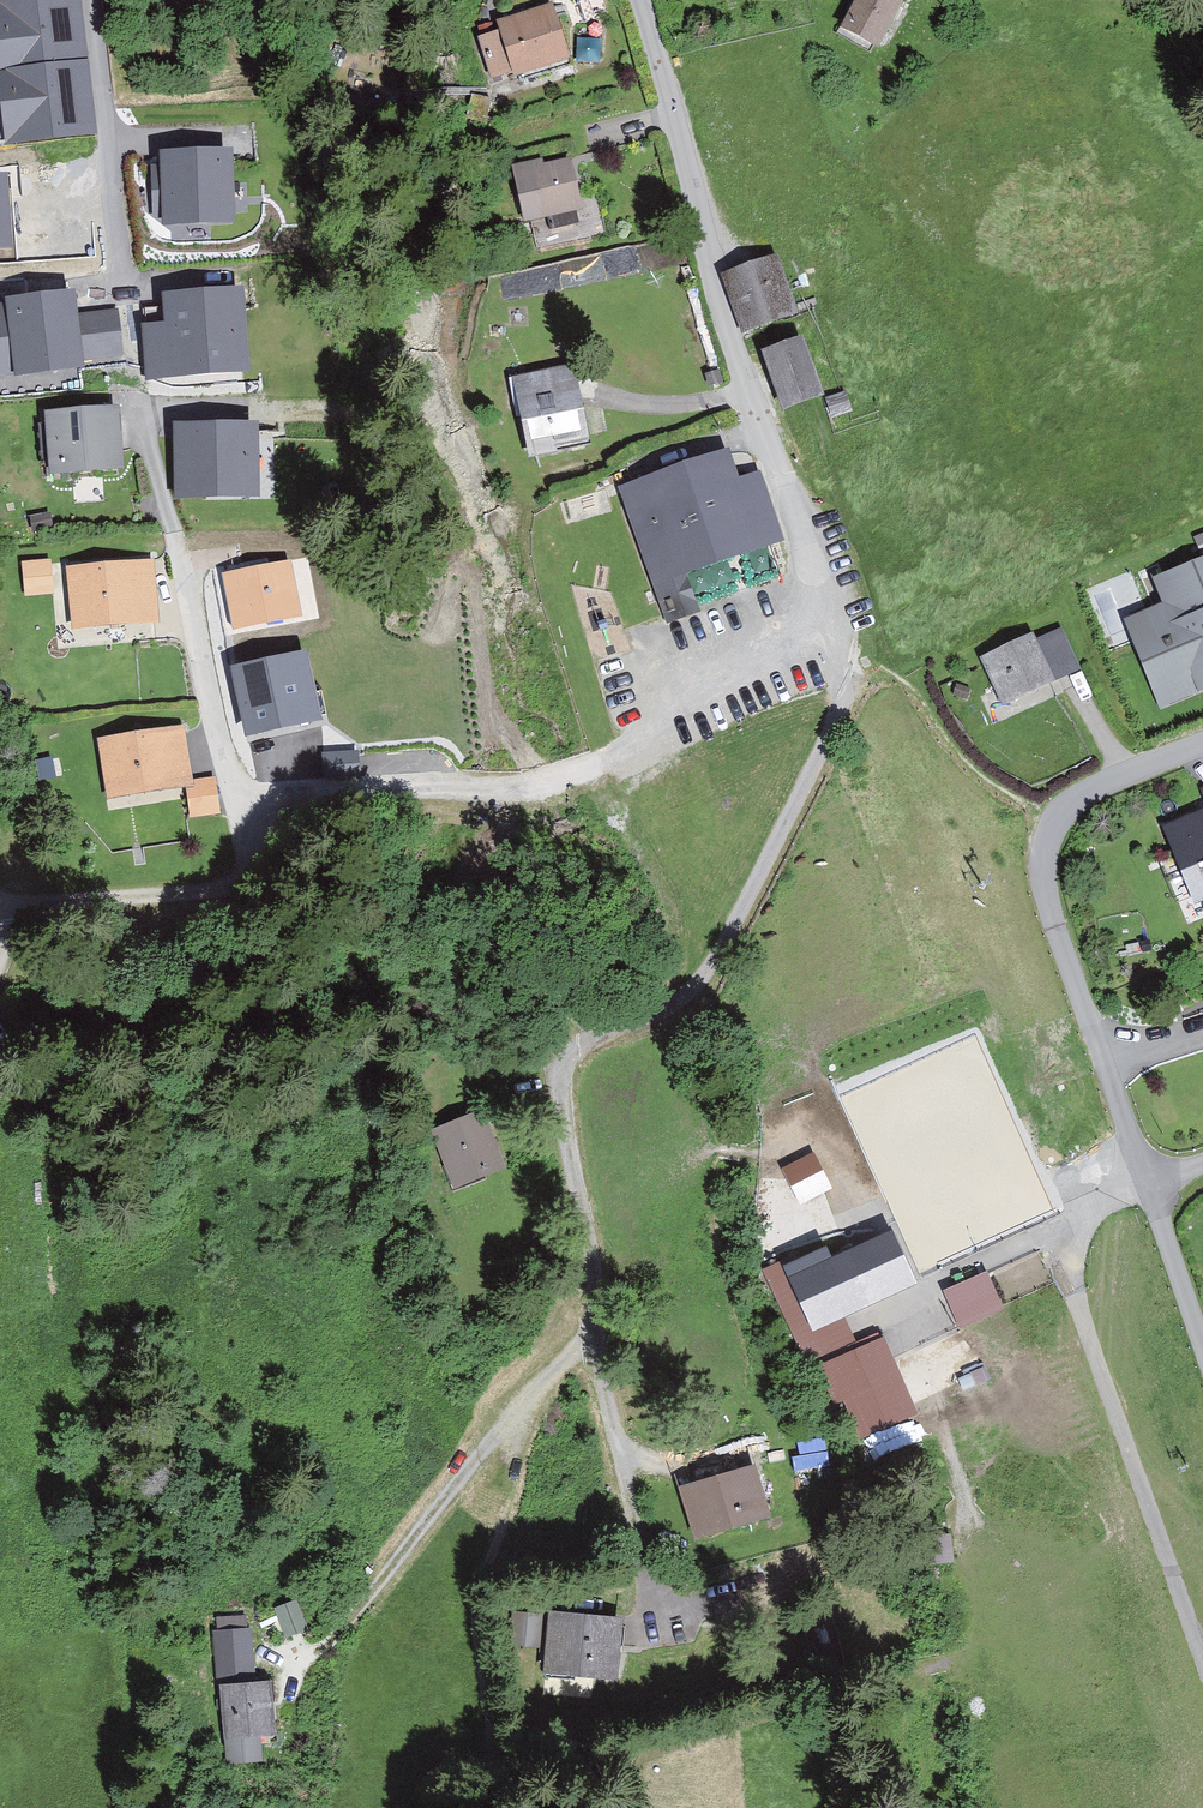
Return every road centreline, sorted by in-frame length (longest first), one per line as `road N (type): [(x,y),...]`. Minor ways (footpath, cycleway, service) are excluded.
road 1 (residential): [(640,0),(763,433),(852,683)]
road 2 (residential): [(1202,745),(1088,792),(1054,821),(1047,842),(1046,895),(1142,1182)]
road 3 (residential): [(1142,1182),(1202,1351)]

